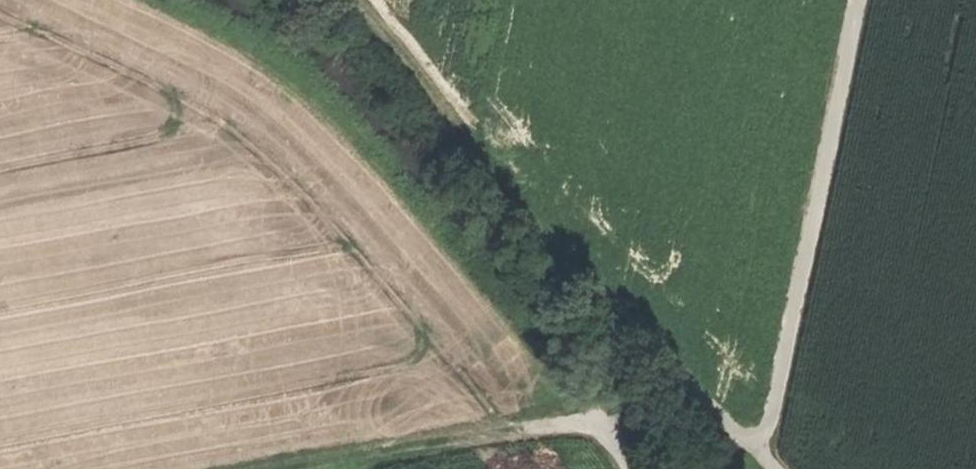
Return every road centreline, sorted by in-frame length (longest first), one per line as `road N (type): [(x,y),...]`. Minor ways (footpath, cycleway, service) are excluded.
road 1 (track): [(861,0),(768,450),(759,455),(678,382)]
road 2 (track): [(678,382),(341,0)]
road 3 (track): [(355,468),(596,428),(629,468)]

